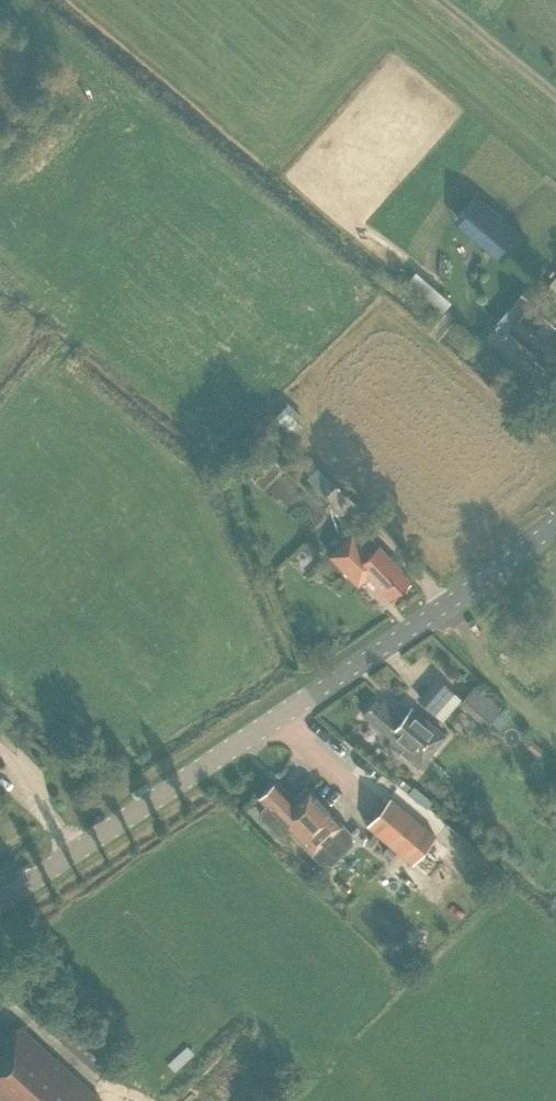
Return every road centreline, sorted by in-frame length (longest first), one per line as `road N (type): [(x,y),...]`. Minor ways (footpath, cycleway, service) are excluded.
road 1 (unclassified): [(0,914),(474,603),(555,535)]

